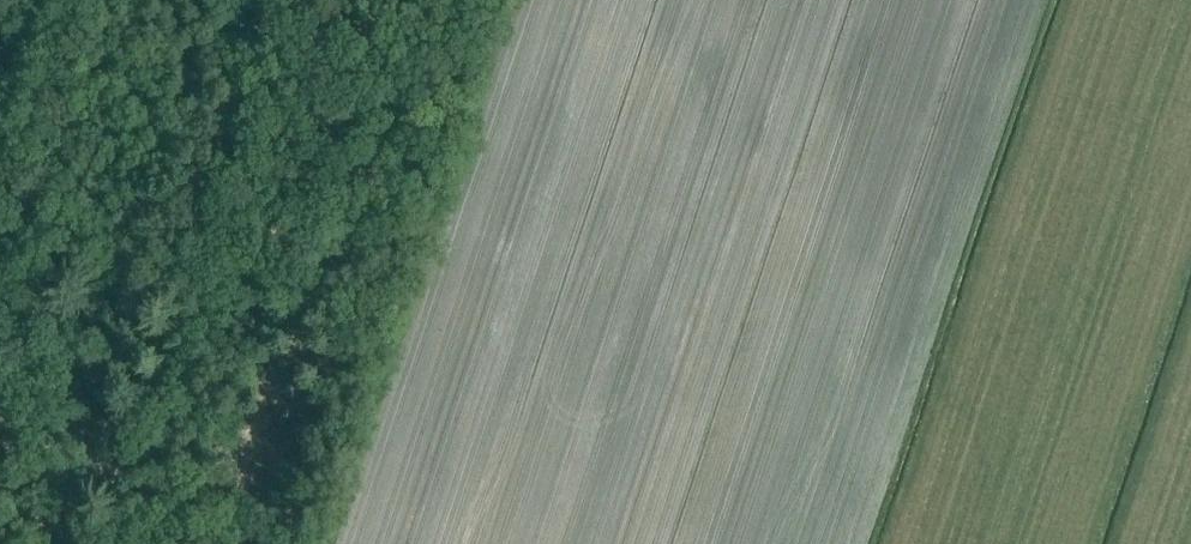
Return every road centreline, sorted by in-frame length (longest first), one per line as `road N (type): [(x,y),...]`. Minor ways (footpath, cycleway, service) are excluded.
road 1 (track): [(68,543),(247,0)]
road 2 (tertiary): [(0,219),(74,0)]

